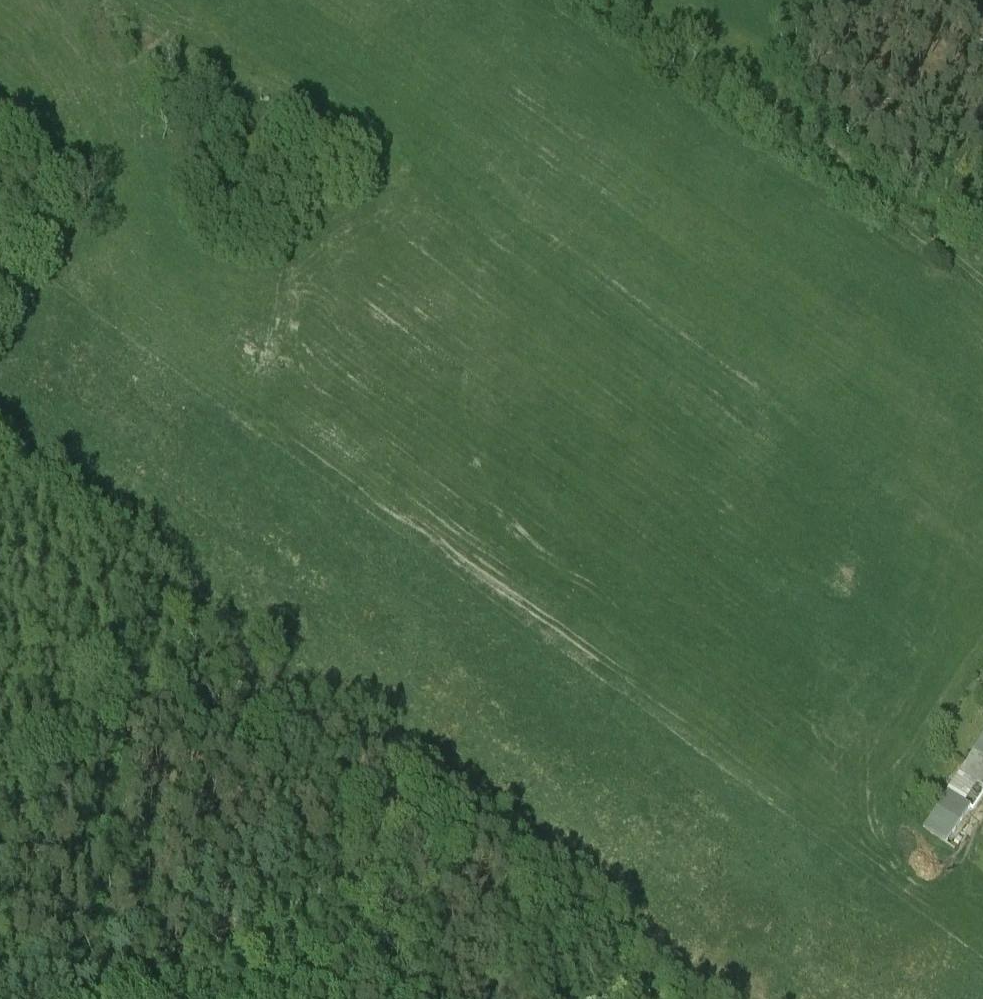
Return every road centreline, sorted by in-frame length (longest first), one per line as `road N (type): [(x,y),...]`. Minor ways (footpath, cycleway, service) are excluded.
road 1 (track): [(982,295),(574,0)]

